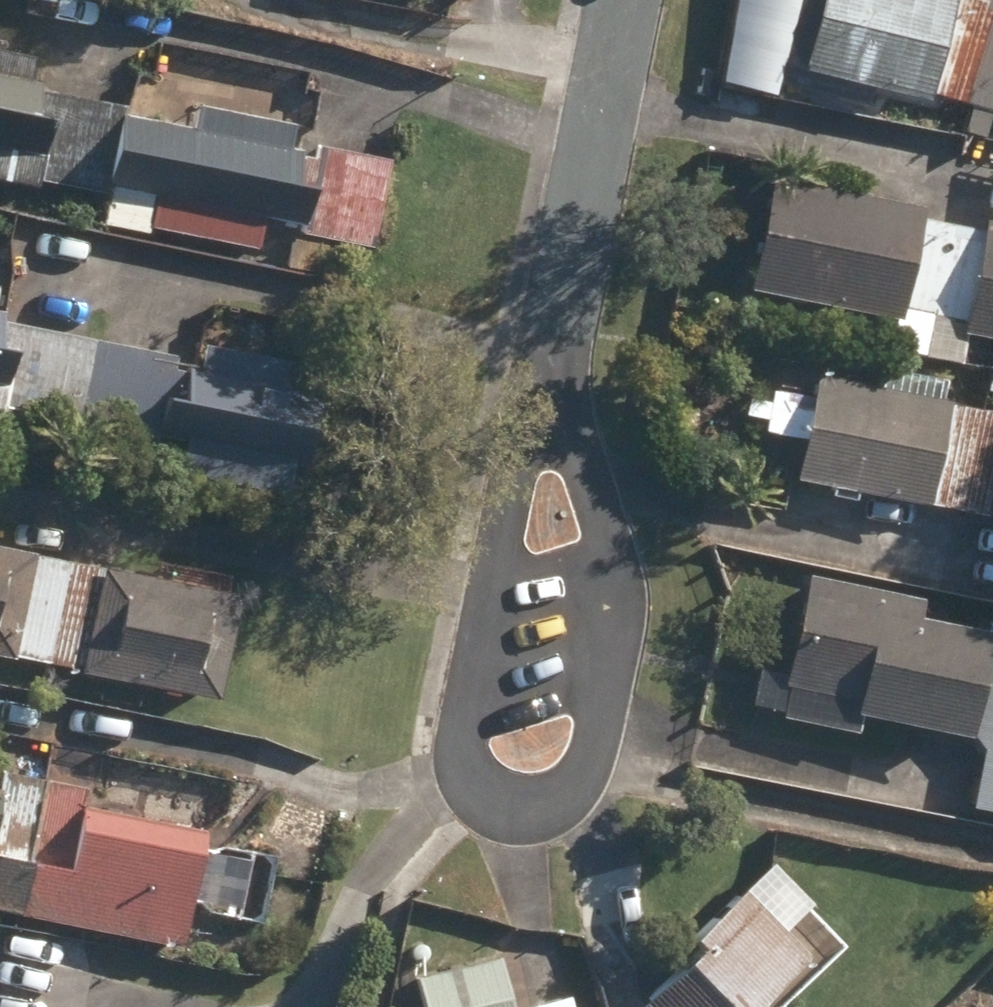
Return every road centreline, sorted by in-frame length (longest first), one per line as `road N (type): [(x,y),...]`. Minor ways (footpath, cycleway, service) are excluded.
road 1 (residential): [(551,352),(627,567),(592,750),(575,794),(529,810),(477,797),(451,758)]
road 2 (residential): [(451,758),(518,455),(551,352)]
road 3 (residential): [(551,352),(622,0)]

